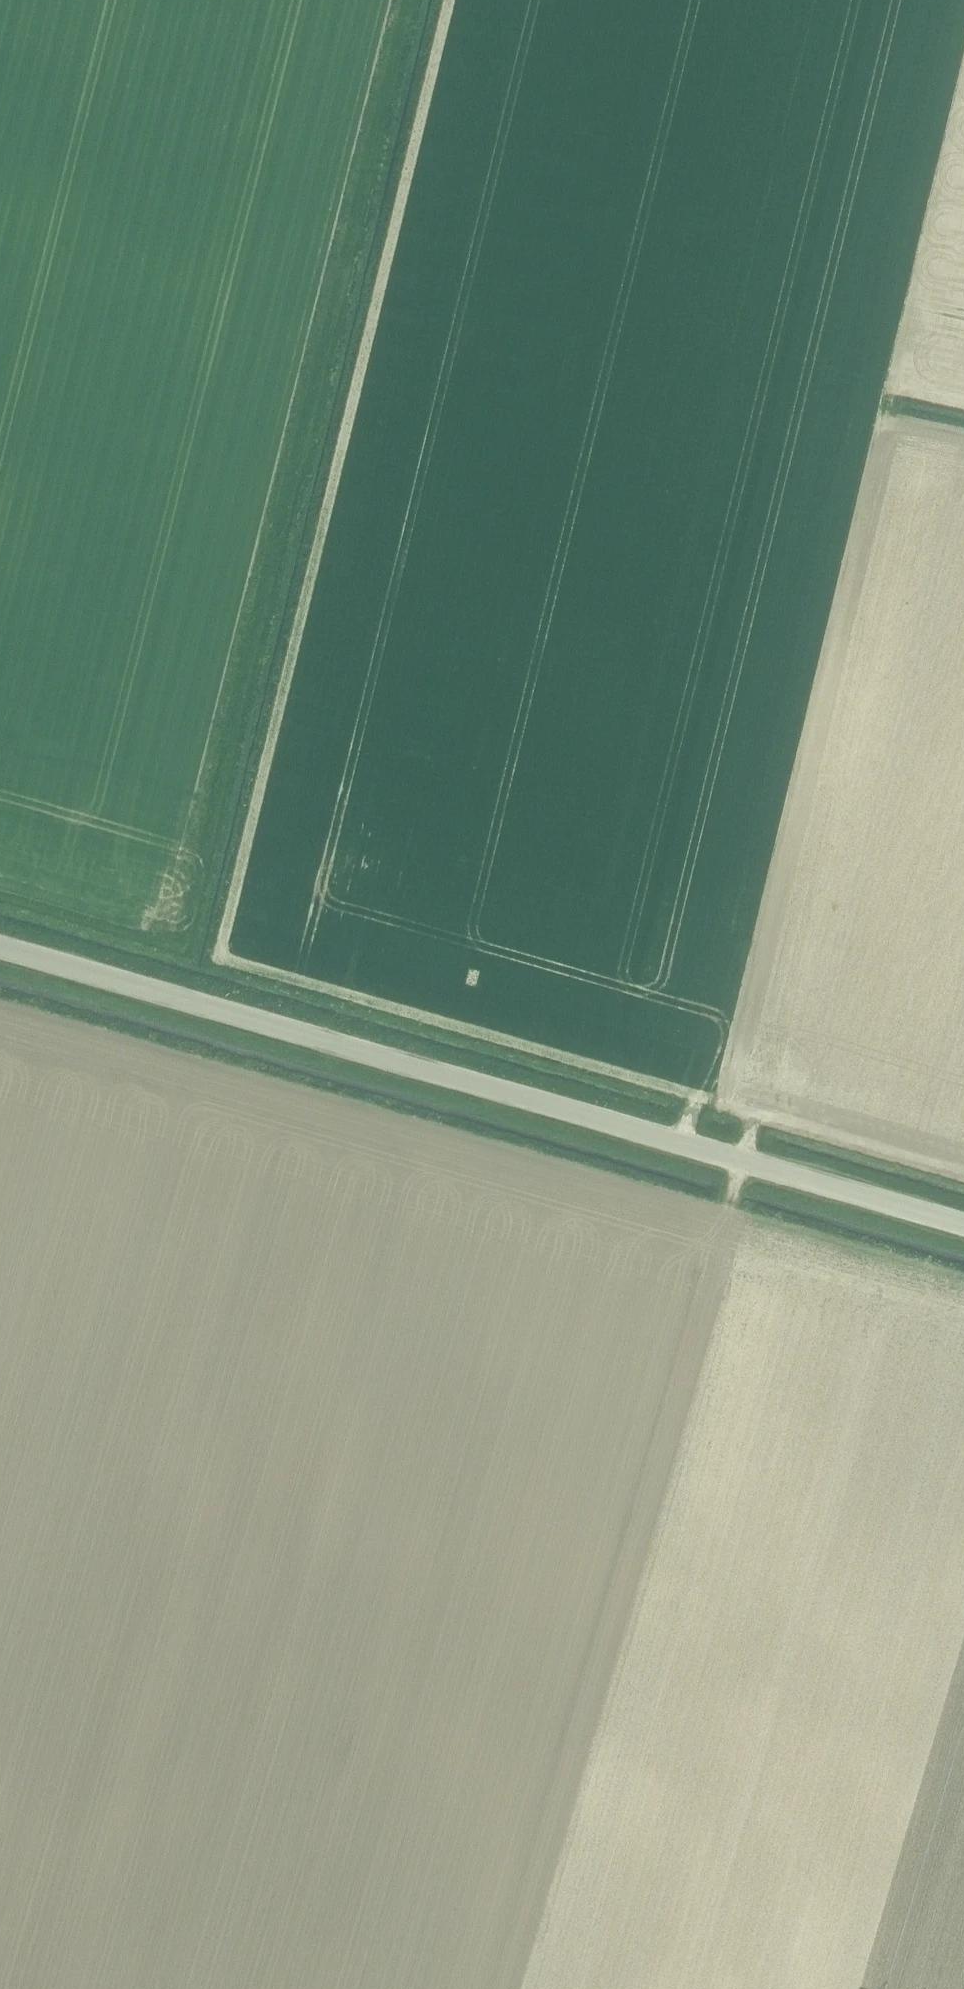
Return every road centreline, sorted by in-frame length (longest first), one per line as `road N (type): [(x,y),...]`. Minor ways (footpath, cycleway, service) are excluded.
road 1 (unclassified): [(963,1224),(0,946)]

